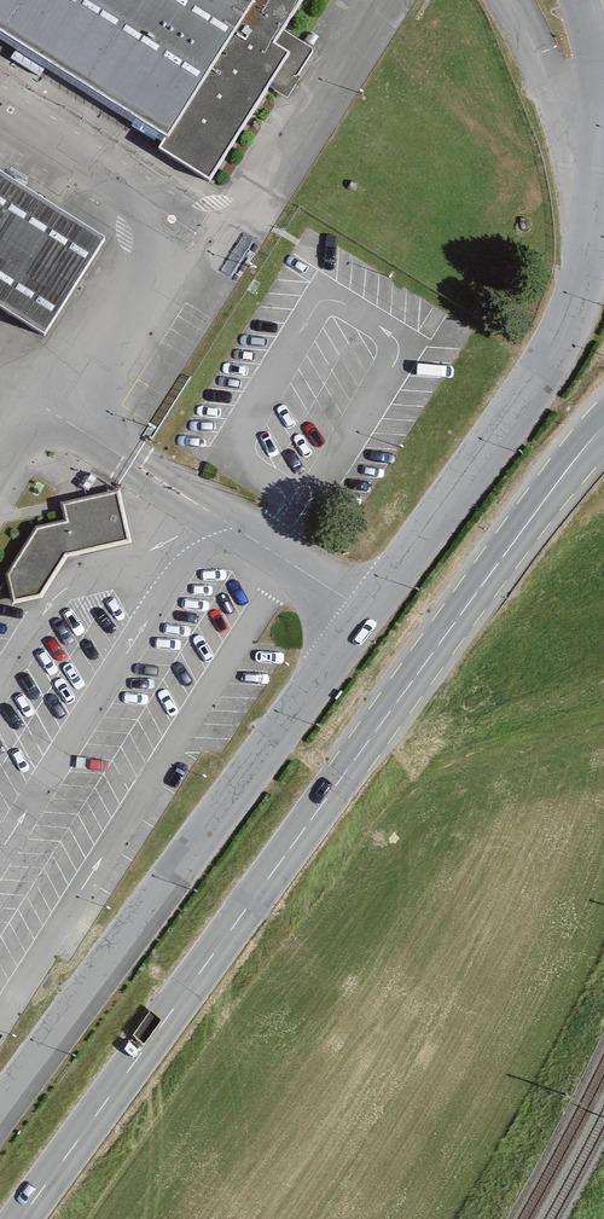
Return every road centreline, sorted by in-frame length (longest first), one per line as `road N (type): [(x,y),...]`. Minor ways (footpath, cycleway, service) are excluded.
road 1 (residential): [(0,1115),(539,375),(584,275),(601,109)]
road 2 (secondary): [(603,426),(22,1218)]

